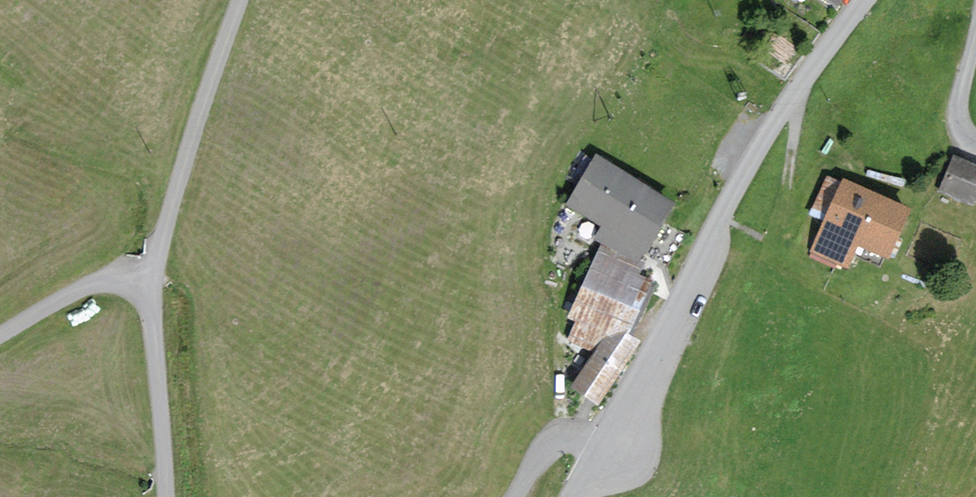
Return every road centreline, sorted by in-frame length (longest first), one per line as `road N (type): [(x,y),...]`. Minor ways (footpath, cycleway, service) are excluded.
road 1 (residential): [(571,496),(607,447),(770,130),(863,0)]
road 2 (track): [(164,496),(146,294),(121,281),(88,287),(0,335)]
road 3 (track): [(146,294),(241,0)]
road 4 (track): [(607,447),(570,436),(551,444),(514,496)]

